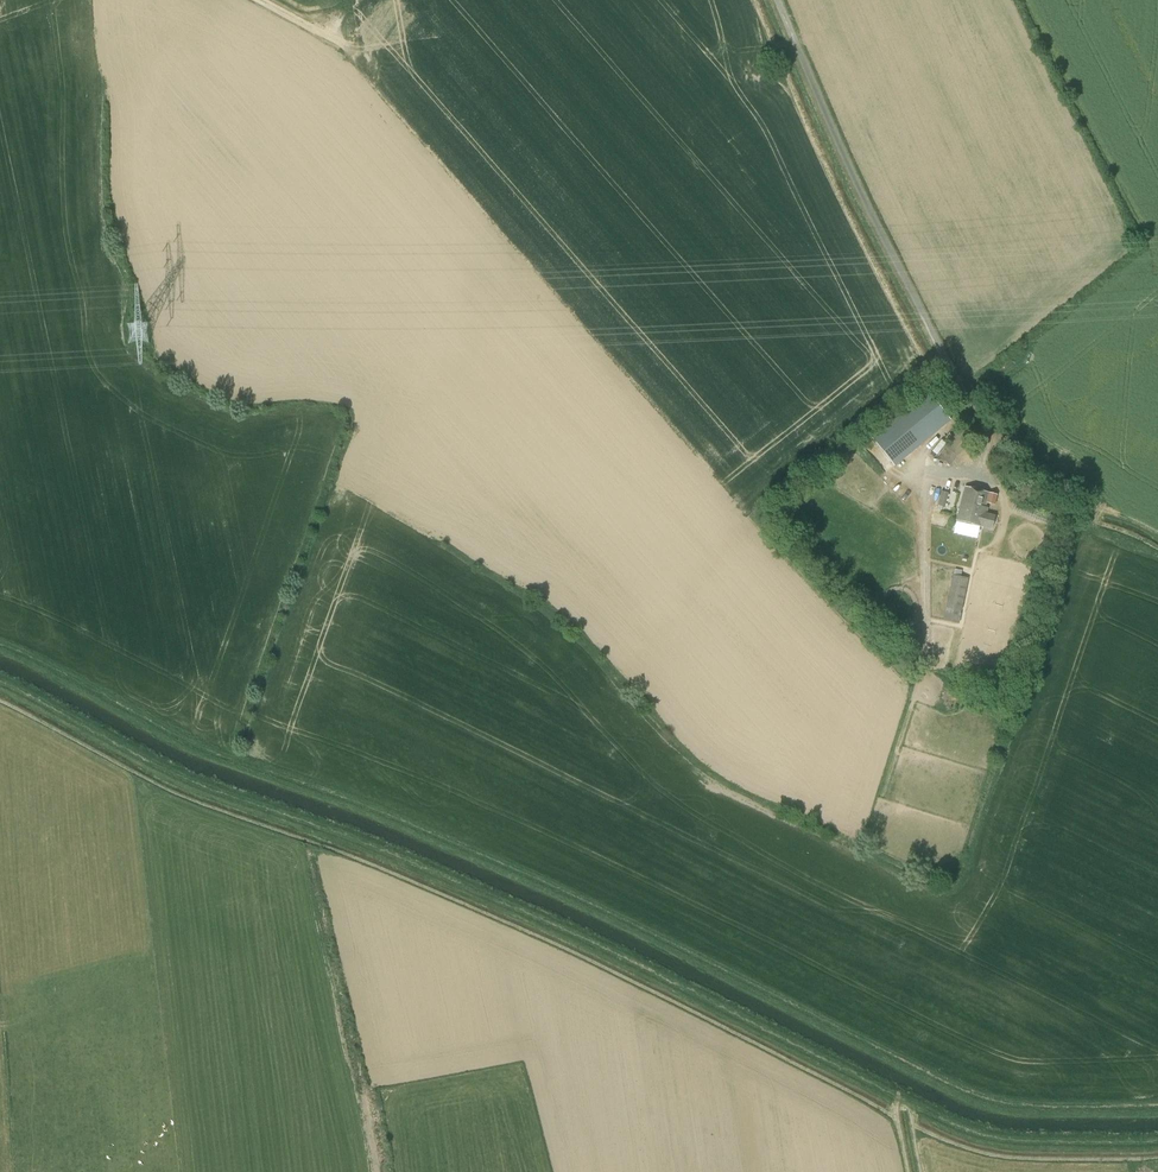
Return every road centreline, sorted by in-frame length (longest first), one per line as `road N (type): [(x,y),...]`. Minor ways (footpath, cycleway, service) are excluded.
road 1 (unclassified): [(990,437),(876,222),(778,0)]

